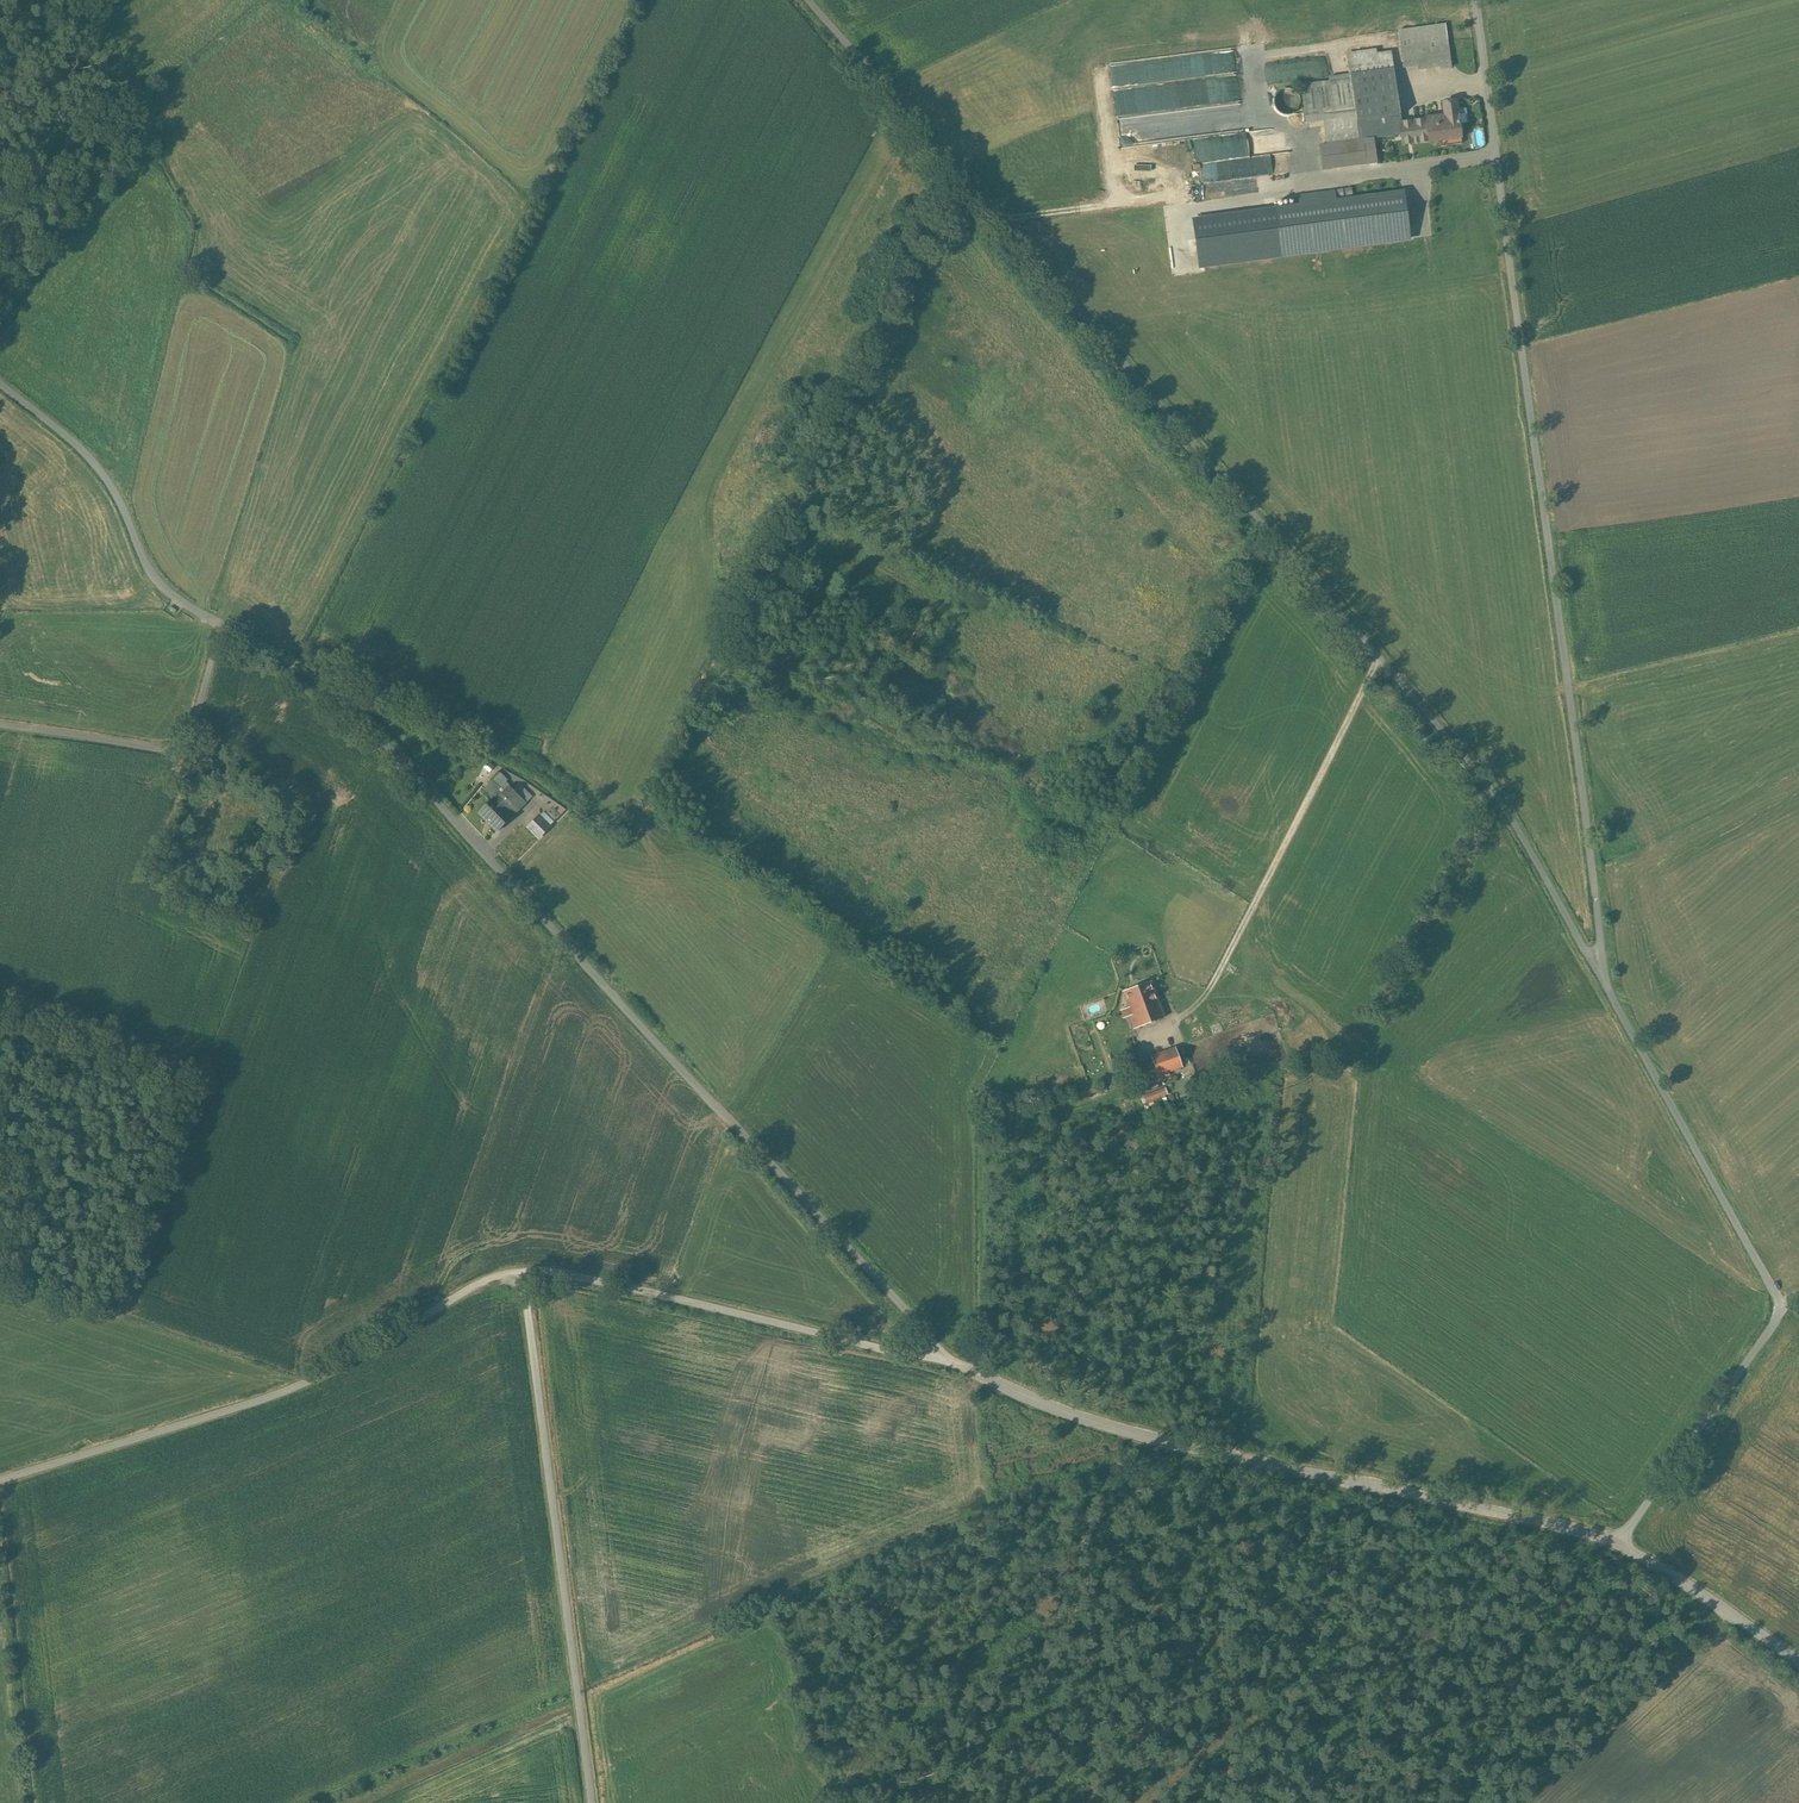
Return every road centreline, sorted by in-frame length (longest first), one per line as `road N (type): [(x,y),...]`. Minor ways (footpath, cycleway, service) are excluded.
road 1 (unclassified): [(1604,974),(1464,749),(807,0)]
road 2 (unclassified): [(227,623),(317,681),(368,728),(962,1363)]
road 3 (unclassified): [(1604,974),(1479,0)]
road 4 (unclassified): [(962,1363),(1081,1422),(1619,1538)]
road 5 (unclassified): [(1619,1538),(1787,1298),(1604,974)]
road 6 (unclassified): [(521,1272),(479,1283),(294,1388),(0,1480)]
road 7 (unclassified): [(521,1272),(591,1802)]
road 8 (unclassified): [(962,1363),(556,1270),(521,1272)]
road 9 (track): [(1379,649),(1212,984),(1178,1021)]
road 10 (unclassified): [(0,387),(75,440),(121,499),(158,567),(227,623)]
road 11 (unclassified): [(227,623),(184,749),(0,723)]
road 12 (unclassified): [(1619,1538),(1798,1662)]

